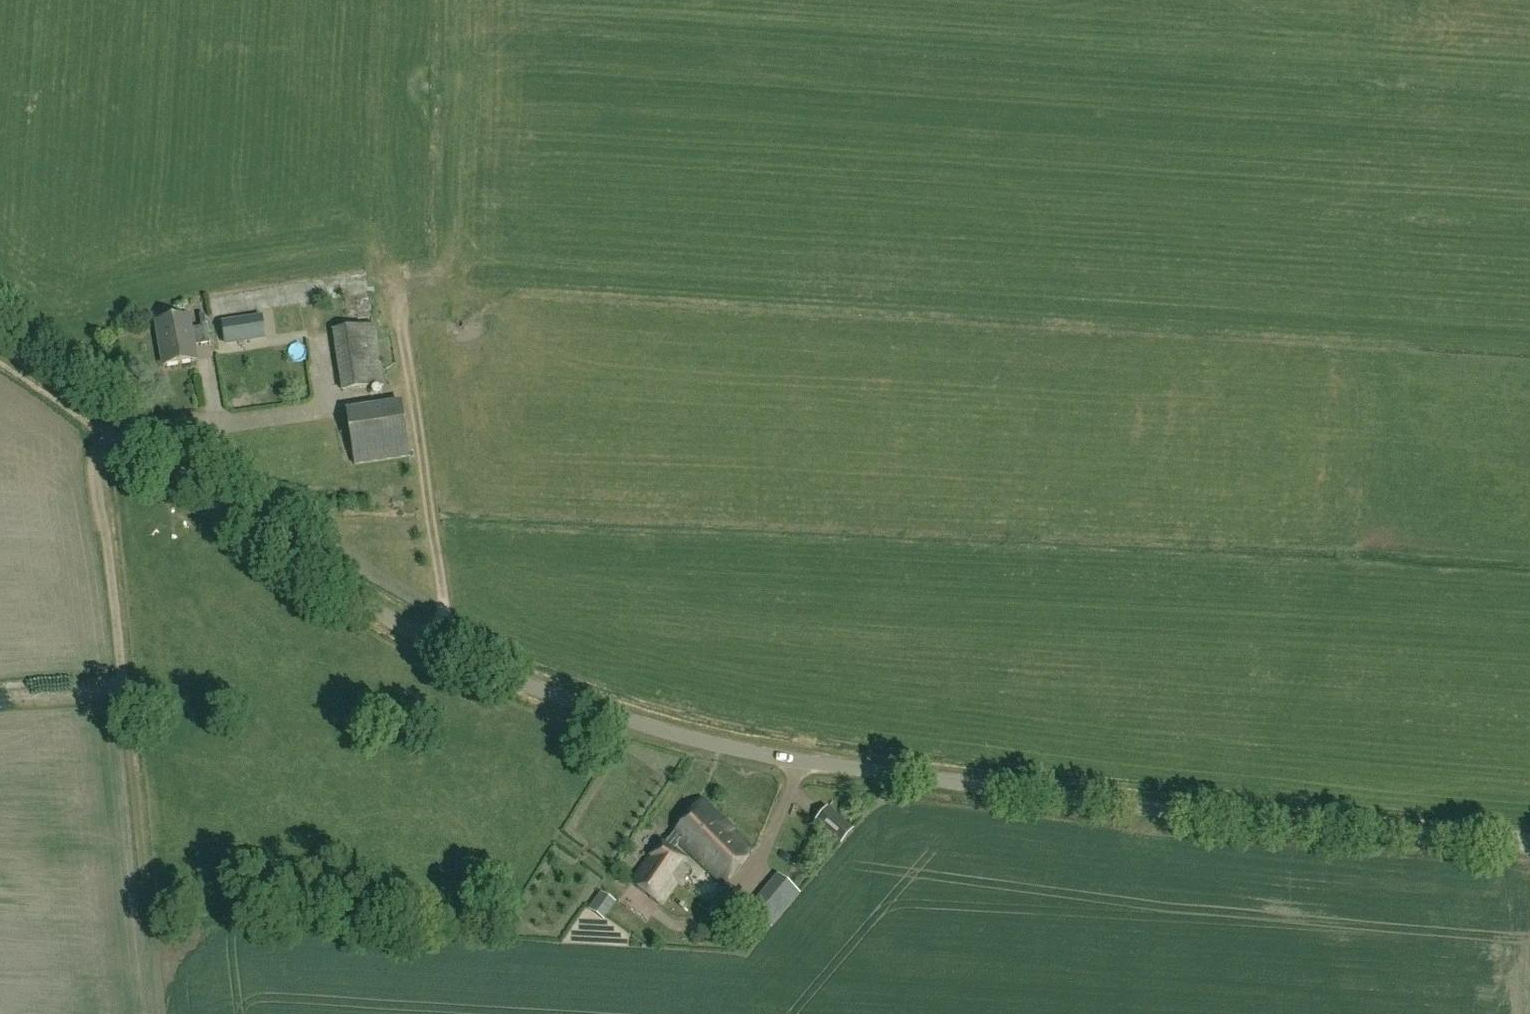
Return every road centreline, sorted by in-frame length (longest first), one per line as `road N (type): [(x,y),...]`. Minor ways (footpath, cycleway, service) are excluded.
road 1 (unclassified): [(1529,848),(1164,815),(784,761),(648,729),(506,677),(372,606),(0,348)]

